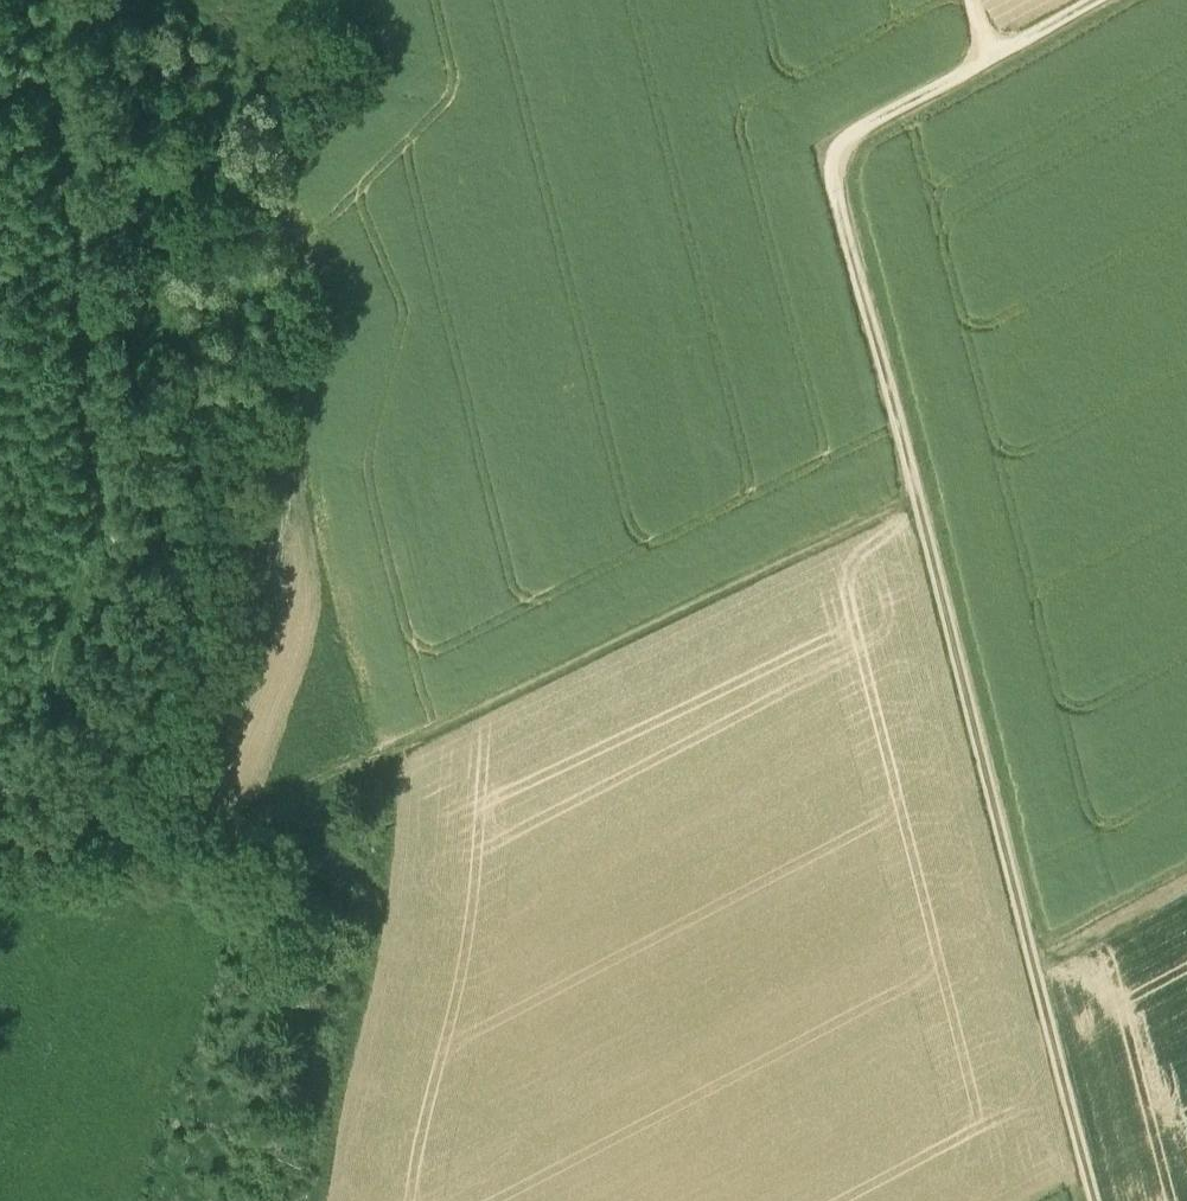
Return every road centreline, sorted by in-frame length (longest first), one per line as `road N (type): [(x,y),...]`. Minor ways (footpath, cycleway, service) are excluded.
road 1 (track): [(321,1200),(351,1049),(390,933),(399,823),(391,757),(248,838),(174,838),(173,783),(192,710),(242,661),(321,273),(252,219),(257,195),(321,124),(358,62),(351,0)]
road 2 (track): [(1094,1200),(831,167),(839,145),(860,130),(986,63)]
road 3 (track): [(53,0),(110,521),(61,653),(0,765)]
road 4 (track): [(391,757),(916,494)]
road 5 (track): [(378,764),(295,447),(285,437)]
road 6 (track): [(1034,963),(1186,884)]
road 7 (track): [(41,692),(64,722),(109,839)]
road 8 (track): [(1104,0),(986,63)]

